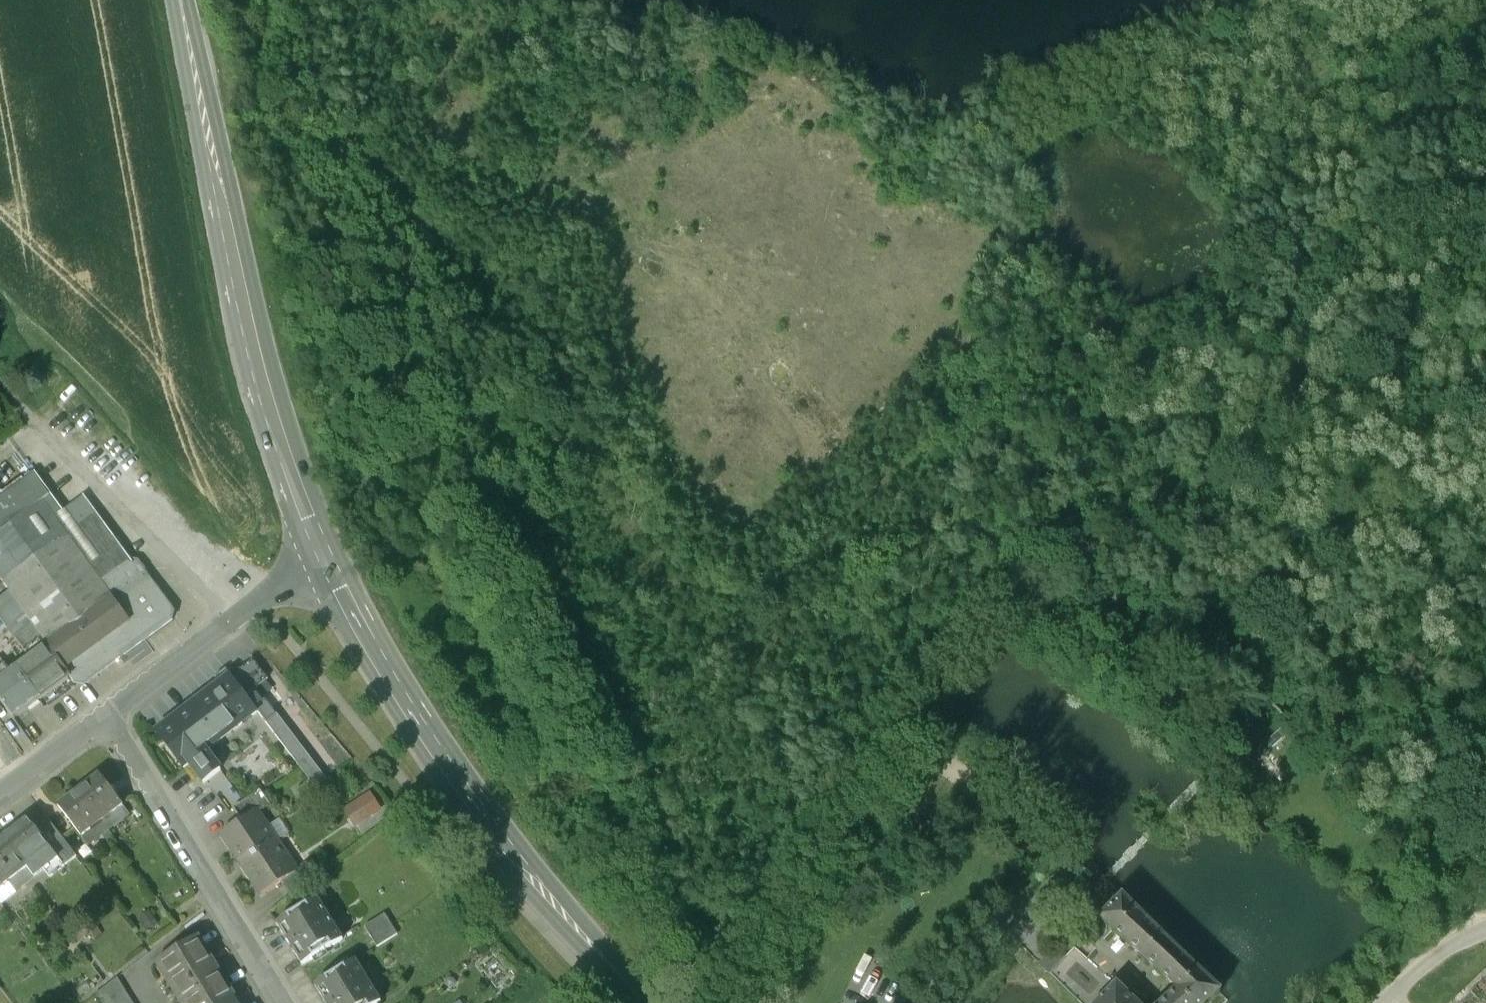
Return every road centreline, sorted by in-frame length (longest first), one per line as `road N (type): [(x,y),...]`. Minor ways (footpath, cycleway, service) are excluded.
road 1 (tertiary): [(324,557),(255,342),(188,0)]
road 2 (tertiary): [(652,1002),(517,858),(414,714),(324,557)]
road 3 (residential): [(110,713),(287,1002)]
road 4 (residential): [(324,557),(110,713)]
road 5 (residential): [(110,713),(0,795)]
road 6 (track): [(1485,927),(1417,967),(1377,1002)]

